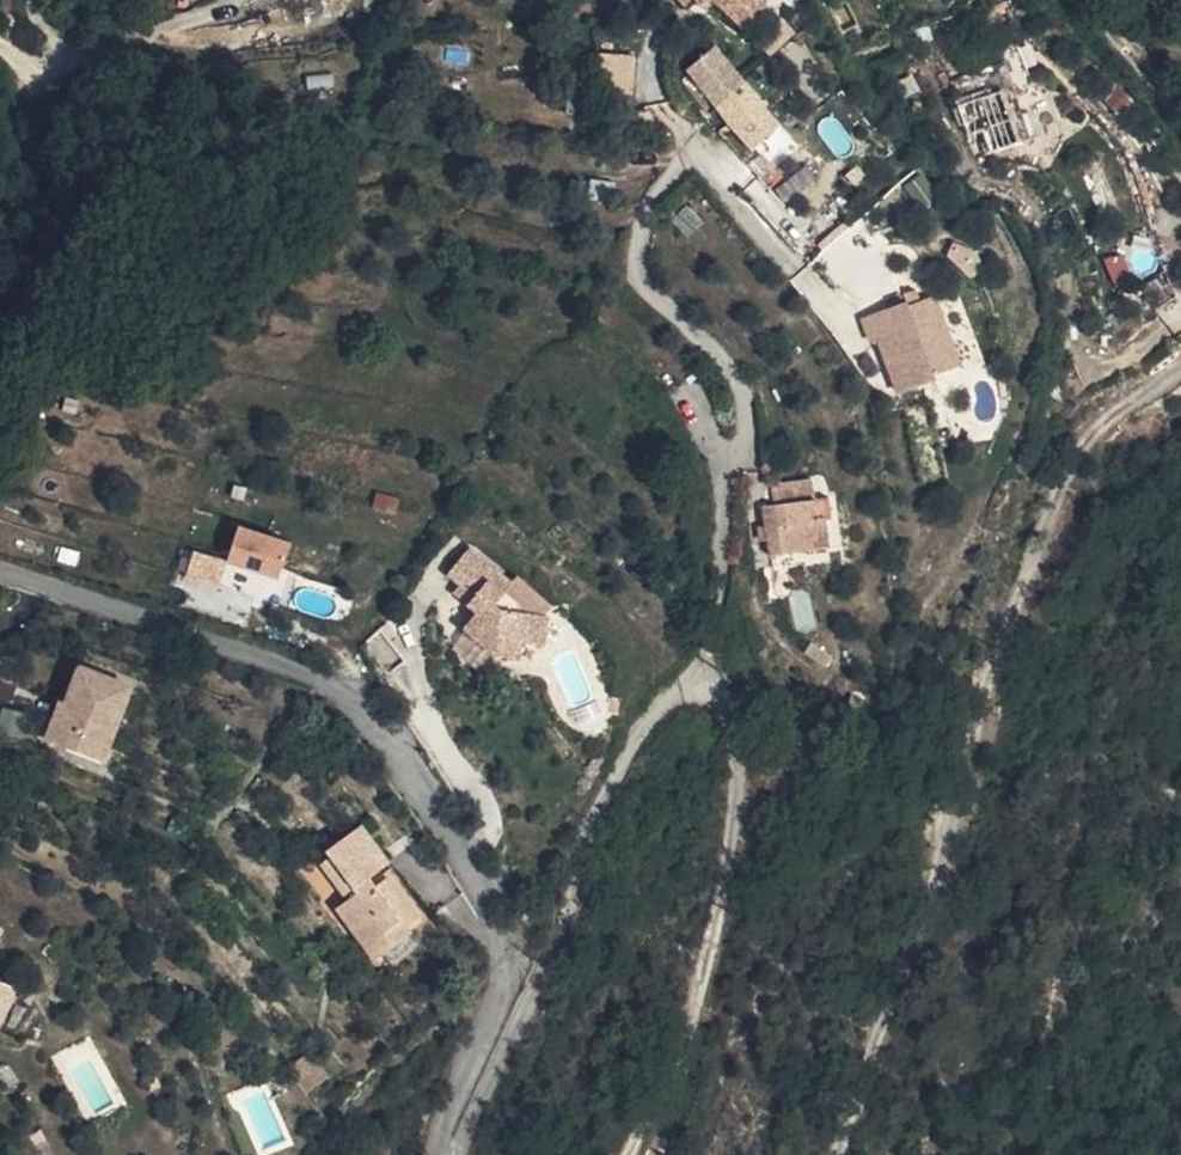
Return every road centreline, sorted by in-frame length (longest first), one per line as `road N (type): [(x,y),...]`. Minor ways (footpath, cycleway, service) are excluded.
road 1 (residential): [(437,1154),(503,966),(502,929),(433,804),(373,725),(313,678),(147,612),(0,575)]

